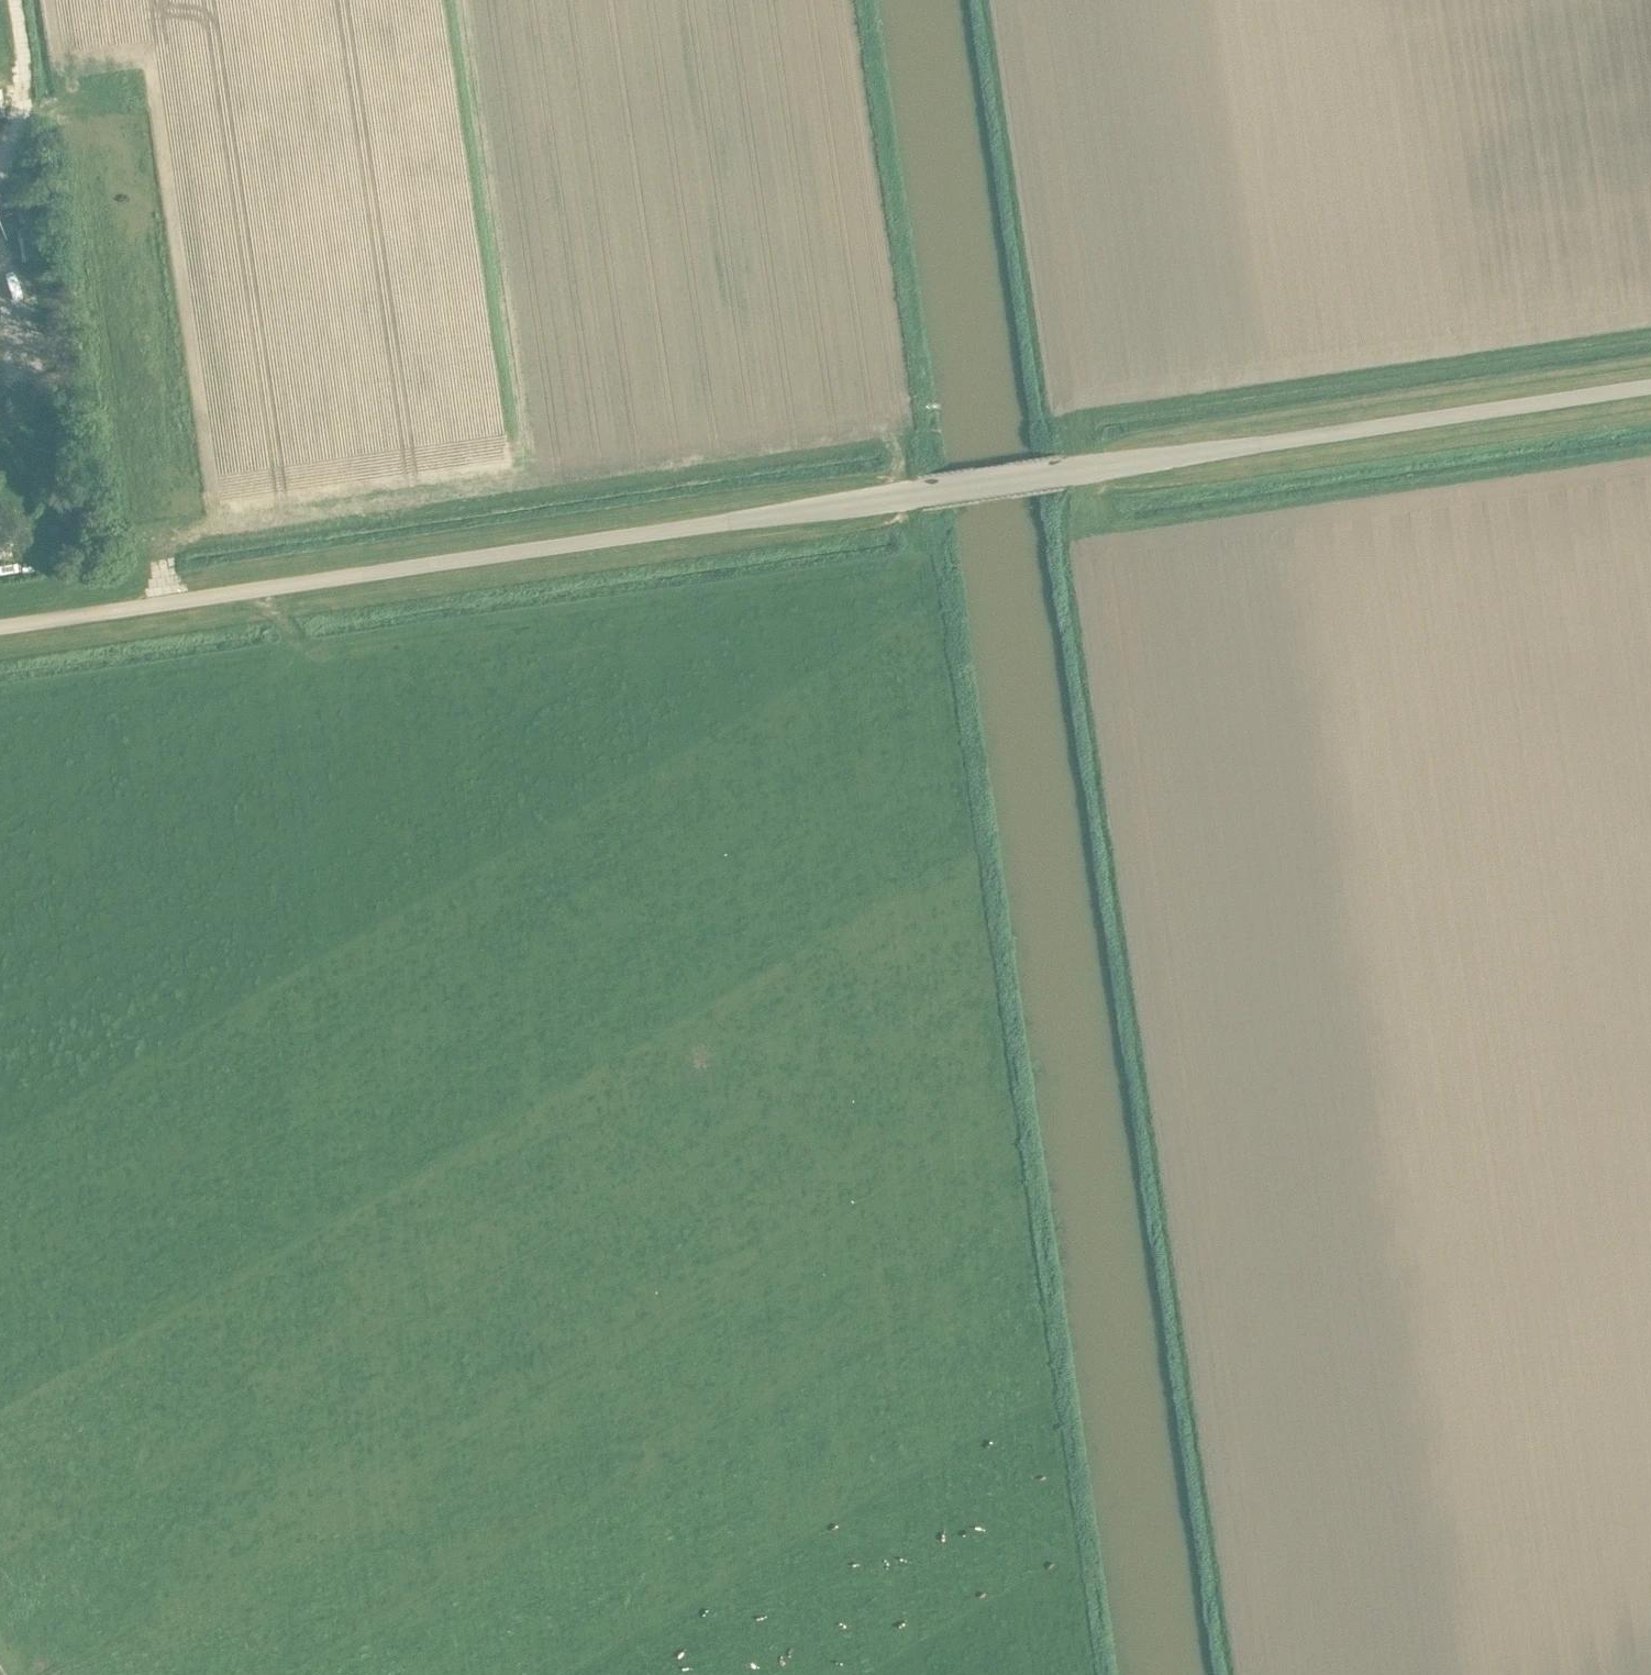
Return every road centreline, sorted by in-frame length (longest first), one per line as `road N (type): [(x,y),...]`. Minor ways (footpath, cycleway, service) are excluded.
road 1 (unclassified): [(0,625),(1650,383)]

